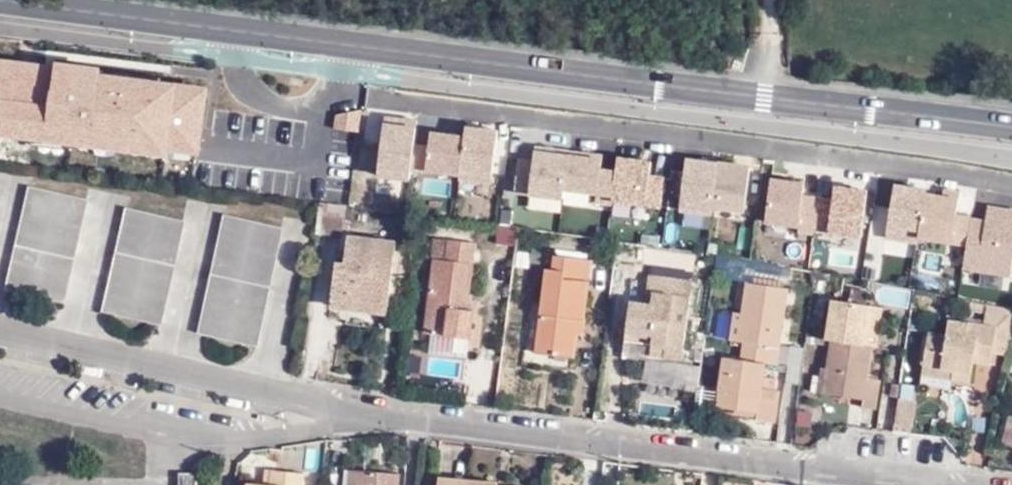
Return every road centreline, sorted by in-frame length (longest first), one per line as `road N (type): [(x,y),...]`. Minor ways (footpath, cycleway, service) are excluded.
road 1 (tertiary): [(42,0),(1011,126)]
road 2 (residential): [(245,405),(885,484)]
road 3 (residential): [(0,334),(218,387),(245,405)]
road 4 (residential): [(0,396),(167,433),(245,405)]

